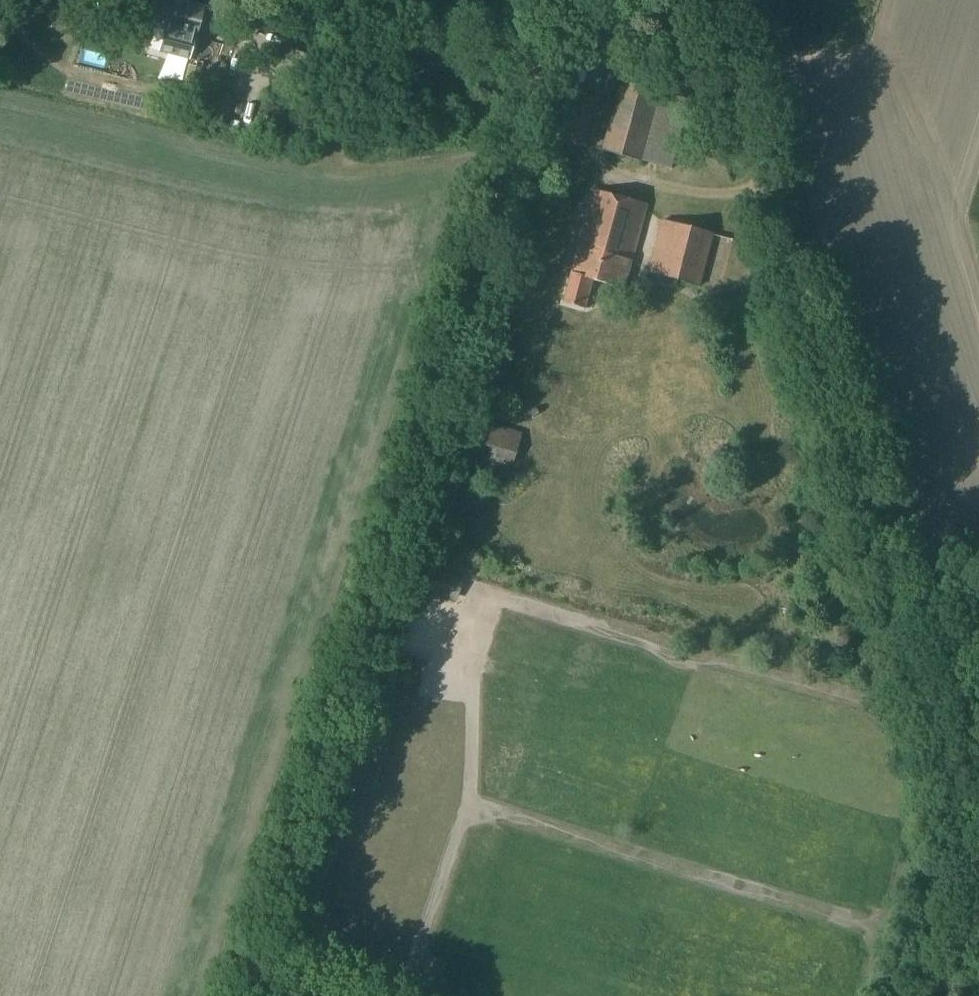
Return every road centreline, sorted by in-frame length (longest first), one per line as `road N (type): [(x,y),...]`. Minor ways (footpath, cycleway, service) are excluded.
road 1 (track): [(249,967),(540,64),(680,0)]
road 2 (unclassified): [(978,864),(710,0)]
road 3 (track): [(0,107),(276,169),(373,173),(512,151)]
road 4 (track): [(205,88),(243,64),(299,57),(393,77),(540,64)]
road 5 (track): [(958,796),(897,995)]

